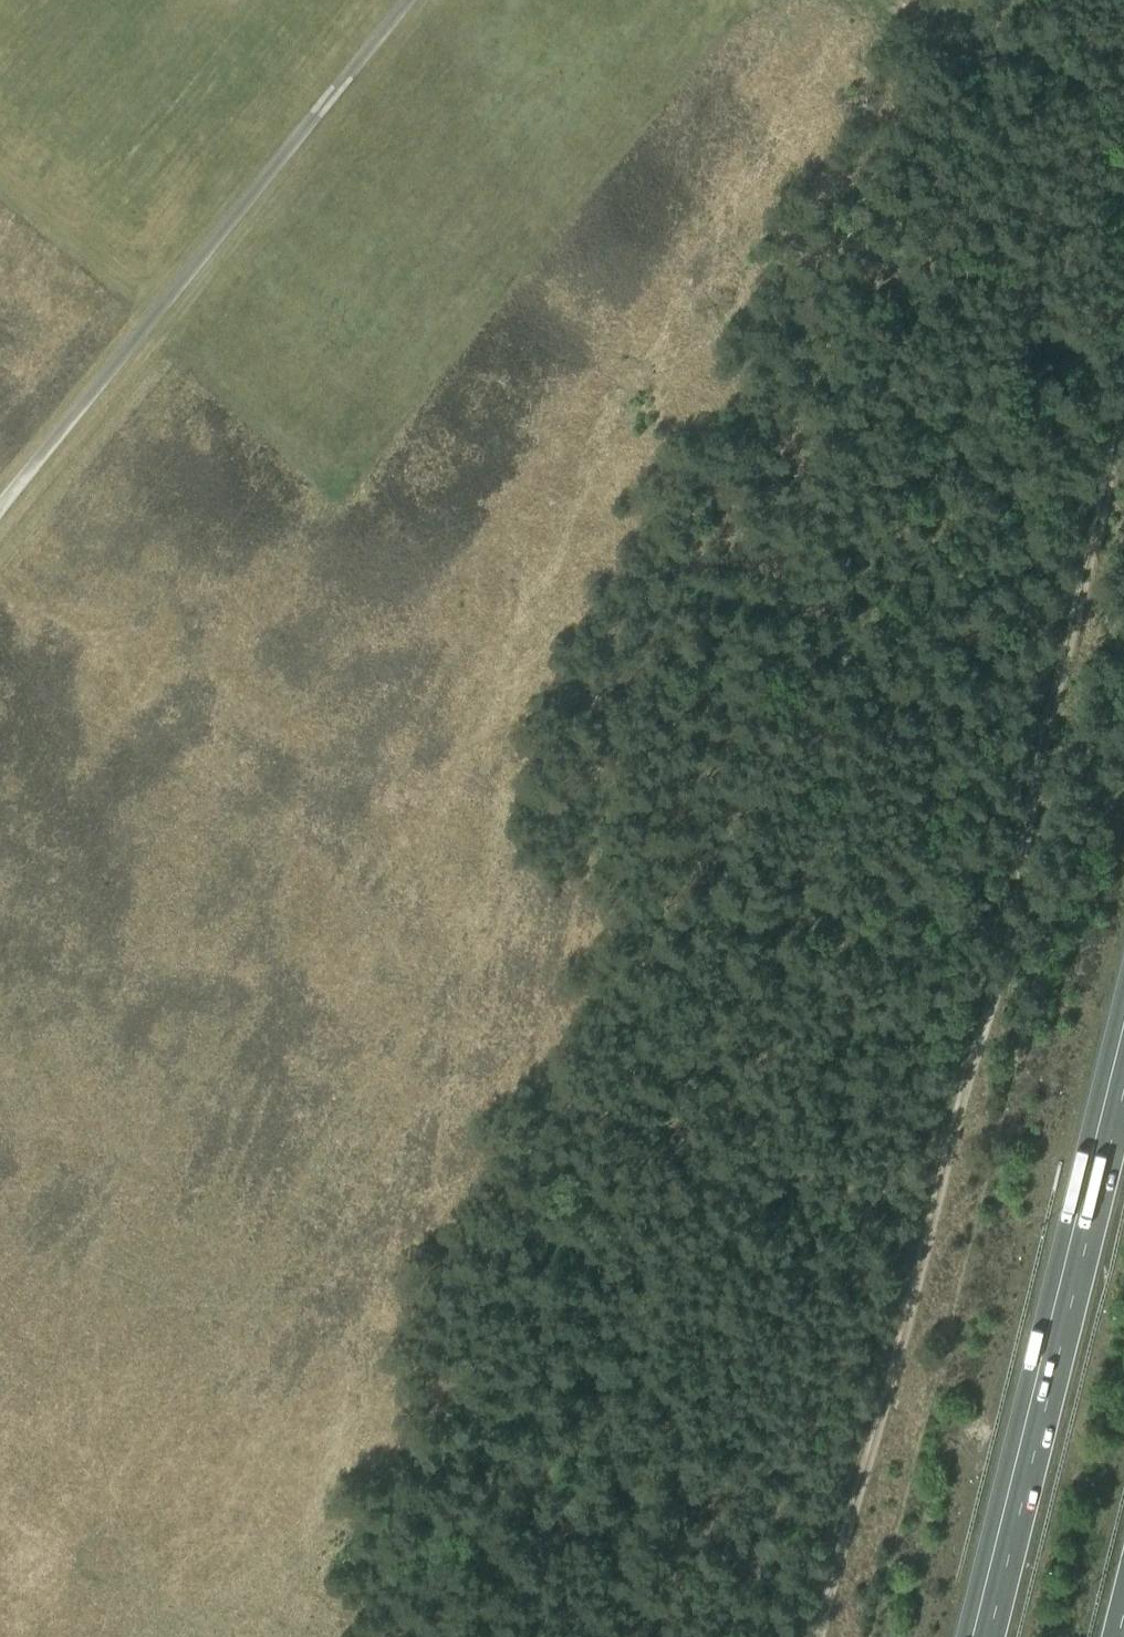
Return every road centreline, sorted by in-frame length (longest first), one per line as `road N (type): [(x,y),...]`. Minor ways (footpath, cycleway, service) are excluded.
road 1 (motorway): [(1123,1074),(987,1636)]

